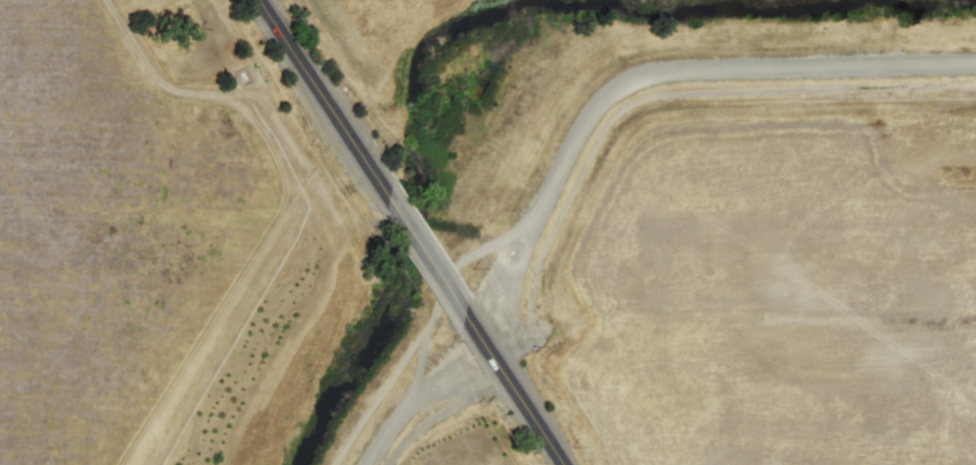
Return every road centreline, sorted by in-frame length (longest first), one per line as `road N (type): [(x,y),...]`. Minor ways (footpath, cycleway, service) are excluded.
road 1 (residential): [(416,395),(436,312),(461,262),(535,225),(605,93),(647,78),(975,65)]
road 2 (tertiary): [(389,190),(259,0)]
road 3 (tertiary): [(567,464),(466,310)]
road 4 (tertiary): [(466,310),(389,190)]
road 5 (track): [(459,366),(416,395),(367,464)]

